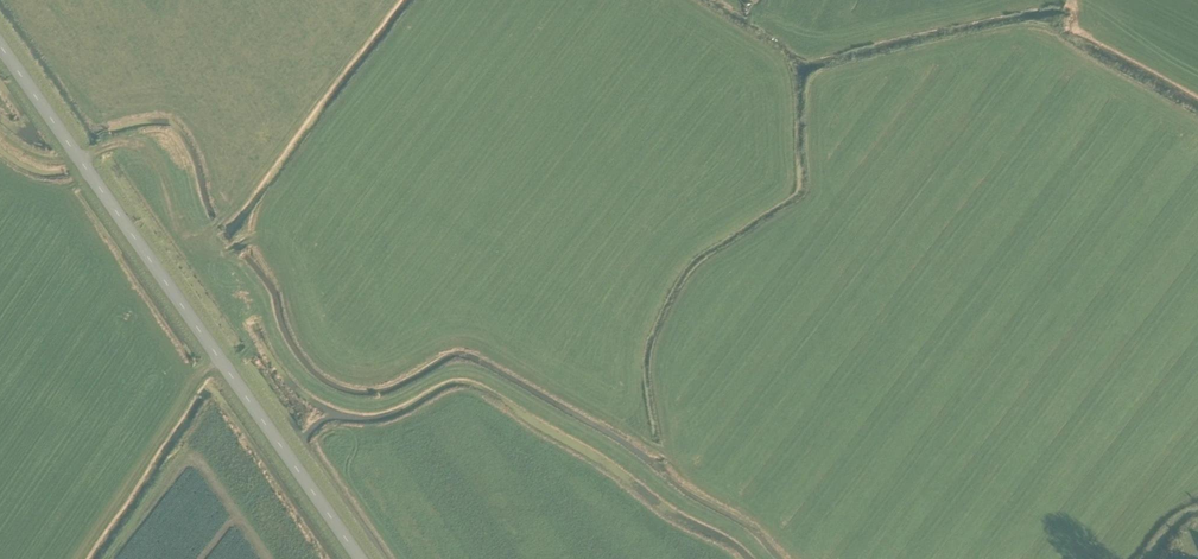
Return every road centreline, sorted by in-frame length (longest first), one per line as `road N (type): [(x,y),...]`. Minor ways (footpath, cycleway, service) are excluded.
road 1 (track): [(760,558),(728,527),(676,502),(611,451),(473,374),(371,404),(328,394),(300,374),(256,299),(187,224),(160,158),(129,143),(79,158),(39,157),(0,132)]
road 2 (secondary): [(361,558),(0,45)]

